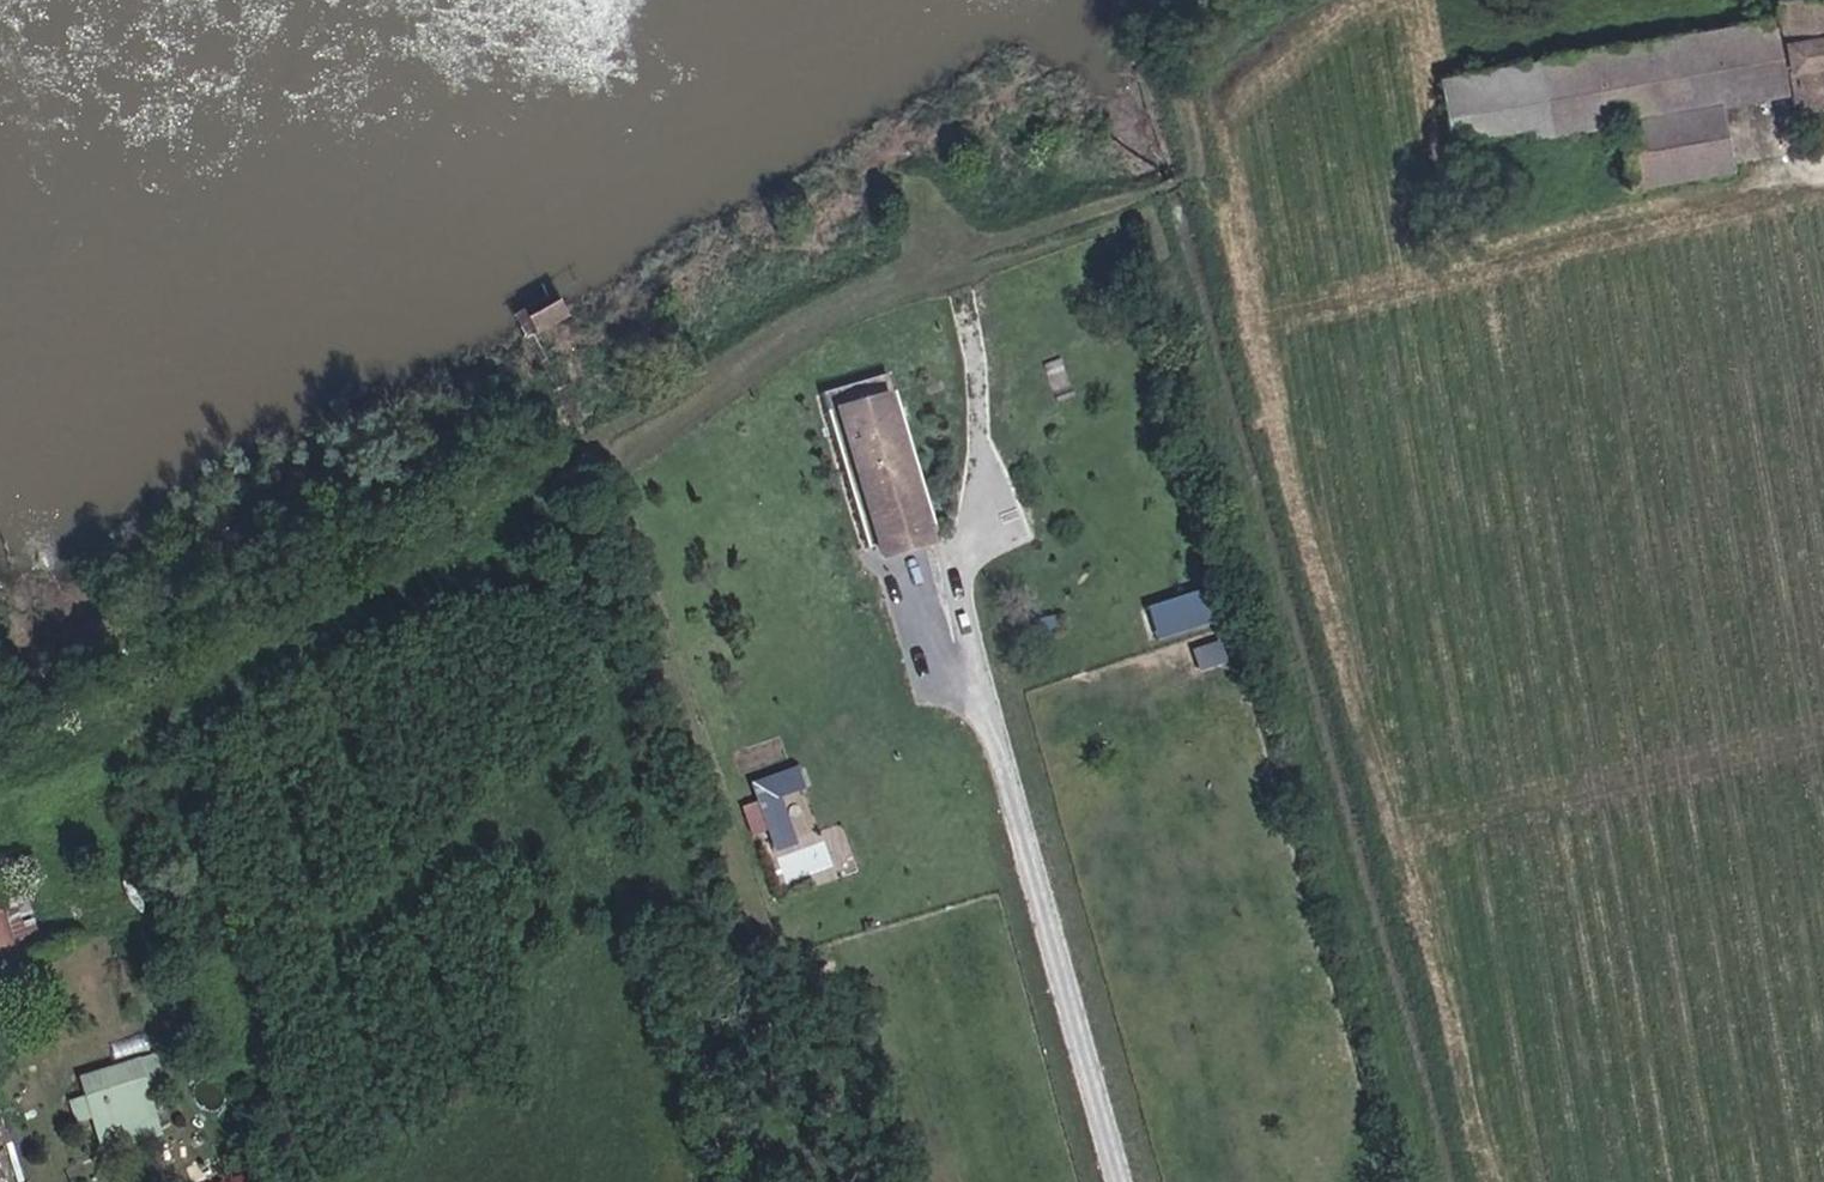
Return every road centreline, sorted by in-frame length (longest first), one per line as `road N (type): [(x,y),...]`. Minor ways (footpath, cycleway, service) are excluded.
road 1 (residential): [(1120,1181),(966,643)]

